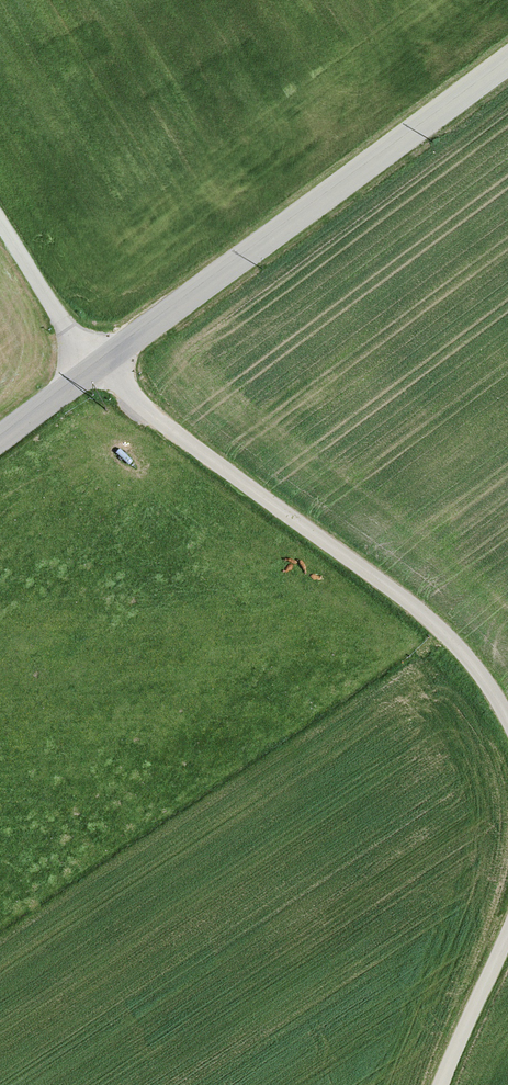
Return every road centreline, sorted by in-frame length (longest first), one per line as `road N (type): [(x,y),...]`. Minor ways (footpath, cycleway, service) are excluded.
road 1 (unclassified): [(507,718),(465,655),(412,607),(152,417),(105,366)]
road 2 (tertiary): [(105,366),(507,65)]
road 3 (unclassified): [(443,1084),(507,939)]
road 4 (tertiary): [(0,442),(105,366)]

